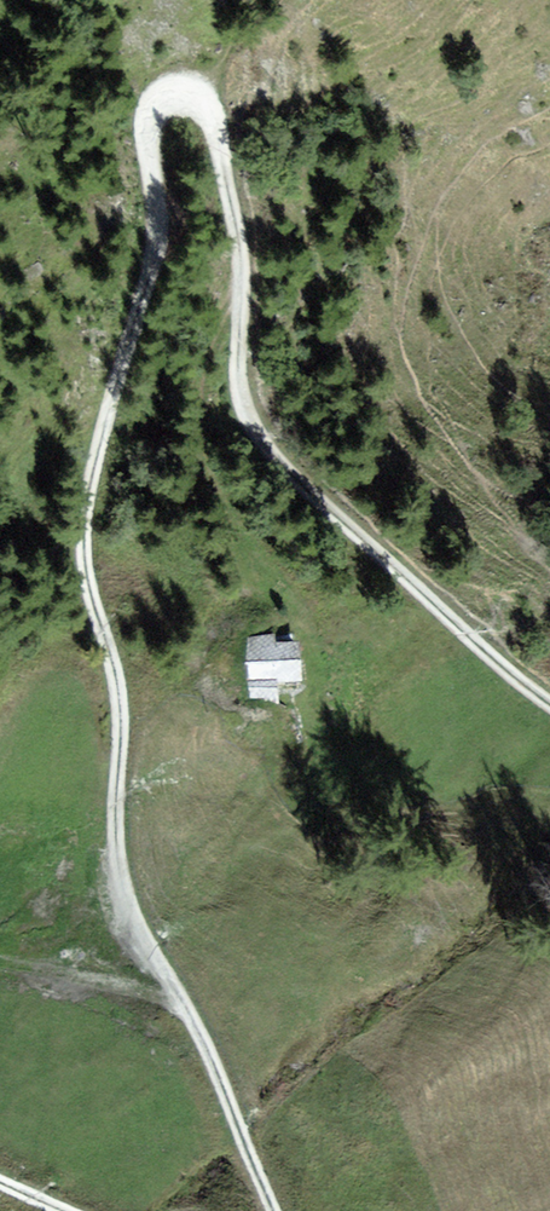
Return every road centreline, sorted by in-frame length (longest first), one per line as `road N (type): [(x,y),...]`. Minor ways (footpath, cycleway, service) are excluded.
road 1 (track): [(549,703),(337,519),(258,437),(239,370),(237,231),(213,130),(196,100)]
road 2 (track): [(86,517),(87,571),(119,703),(119,880),(137,927),(208,1049),(274,1210)]
road 3 (track): [(196,100),(165,96),(149,123),(154,257),(86,517)]

